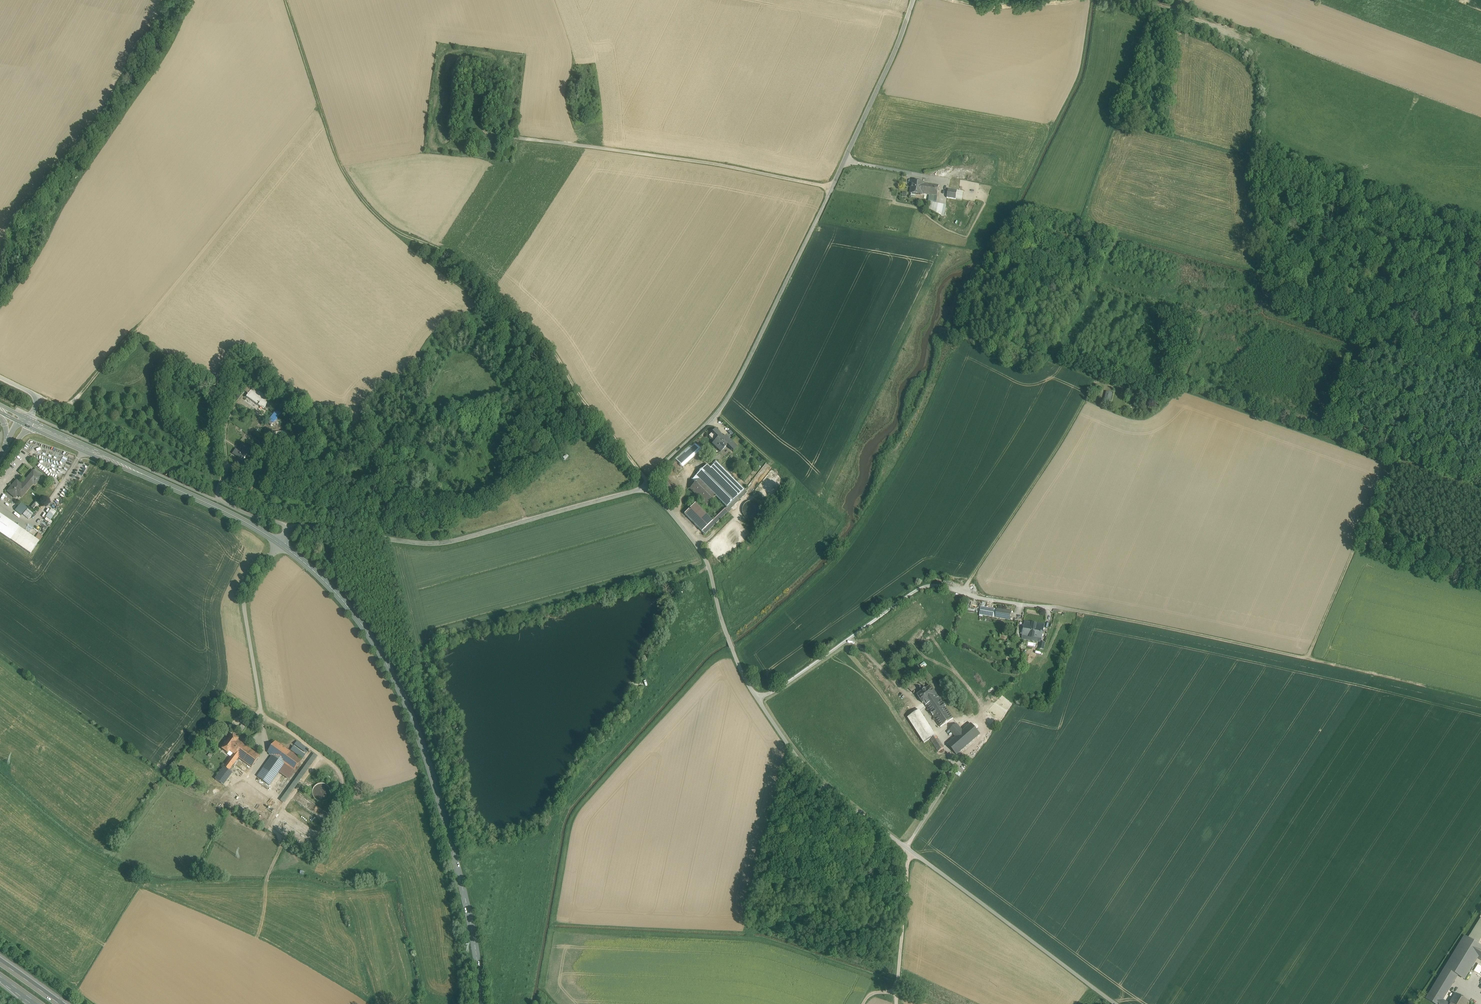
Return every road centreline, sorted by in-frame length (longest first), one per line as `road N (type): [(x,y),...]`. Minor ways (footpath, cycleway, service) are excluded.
road 1 (track): [(645,485),(548,344),(467,265),(405,236),(365,204),(337,160),(286,0)]
road 2 (secondary): [(279,544),(339,595),(370,636),(415,725),(467,905),(481,1003)]
road 3 (unclassified): [(1088,614),(927,585),(756,699)]
road 4 (unclassified): [(645,485),(448,542),(292,528)]
road 5 (unclassified): [(832,188),(720,411),(645,485)]
road 6 (unclassified): [(832,188),(507,136)]
road 7 (track): [(1310,659),(1396,456),(1480,484)]
road 8 (secondary): [(24,421),(279,544)]
road 9 (track): [(959,593),(1099,375)]
road 10 (unclassified): [(1118,1003),(913,853)]
road 11 (unclassified): [(756,699),(708,566),(645,485)]
road 12 (track): [(1310,659),(1088,614)]
road 13 (unclassified): [(913,853),(807,771),(756,699)]
road 14 (track): [(1396,456),(1187,384)]
road 15 (unclassified): [(913,0),(832,188)]
road 16 (track): [(279,544),(250,587),(246,613),(262,712)]
road 17 (track): [(1480,700),(1310,659)]
road 18 (unclassified): [(913,853),(896,1003)]
road 19 (track): [(137,328),(69,405),(38,401)]
road 20 (track): [(955,0),(989,8),(1074,0)]

